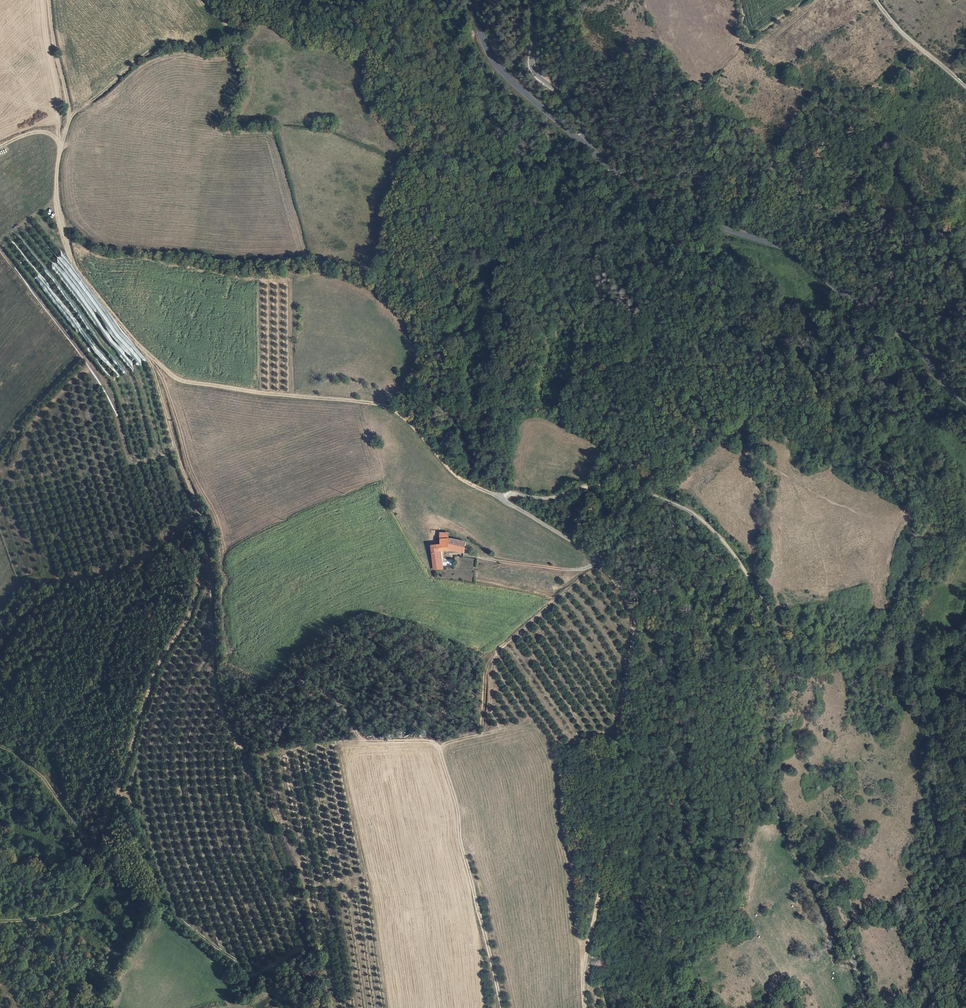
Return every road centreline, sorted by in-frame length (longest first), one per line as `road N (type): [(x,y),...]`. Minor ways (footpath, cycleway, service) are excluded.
road 1 (unclassified): [(865,1007),(830,895),(782,830),(771,787),(770,720),(788,655),(786,619),(688,510),(633,489),(590,486),(553,499),(500,498)]
road 2 (track): [(142,350),(205,523),(207,565),(187,622),(162,661),(88,870),(43,874),(0,861)]
road 3 (tertiary): [(583,143),(674,206),(793,251),(906,334),(965,402)]
road 4 (track): [(585,1007),(582,973),(634,637),(629,604),(596,559)]
road 5 (track): [(500,1007),(438,744),(360,740),(279,753)]
road 6 (track): [(142,350),(184,382),(387,407),(458,477),(500,498)]
road 7 (track): [(438,744),(479,735),(496,652),(591,567)]
road 8 (track): [(60,148),(57,205),(71,261),(142,350)]
road 9 (tertiary): [(469,0),(492,60),(583,143)]
road 10 (unclassified): [(532,0),(535,73),(565,98),(583,143)]
road 11 (track): [(0,746),(40,776),(96,854)]
road 12 (track): [(95,859),(77,908),(60,917),(0,920)]
road 13 (track): [(876,0),(965,88)]

